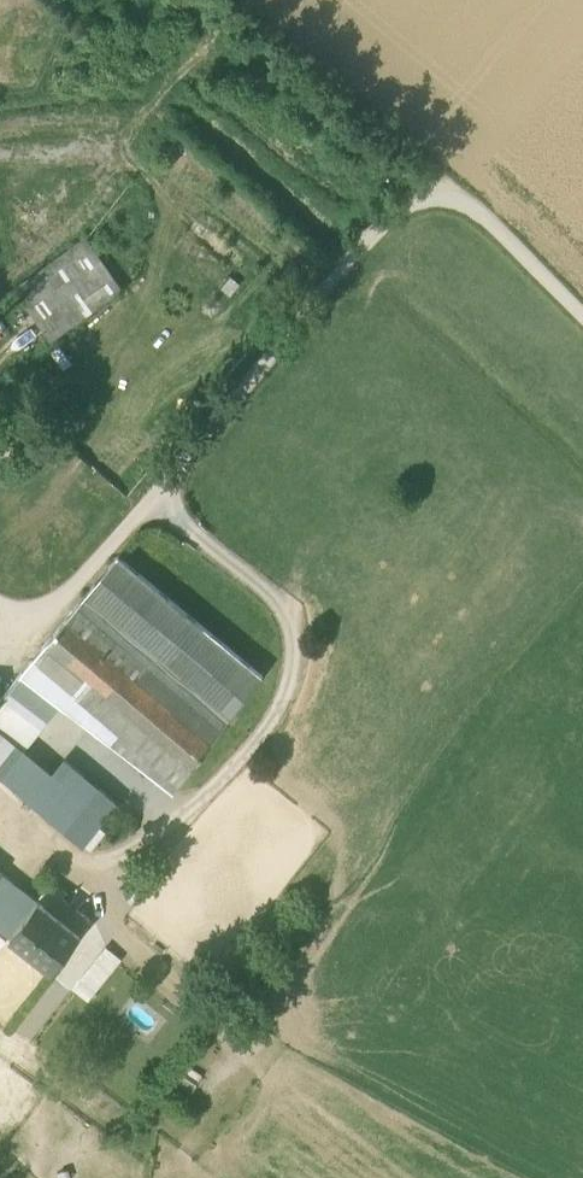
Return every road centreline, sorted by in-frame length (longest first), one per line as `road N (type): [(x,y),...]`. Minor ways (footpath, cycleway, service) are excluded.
road 1 (track): [(149,497),(284,604),(296,631),(279,712),(197,805)]
road 2 (track): [(24,1029),(197,805)]
road 3 (track): [(430,171),(228,0)]
road 4 (track): [(0,819),(120,905)]
road 5 (track): [(0,603),(41,631),(98,558)]

